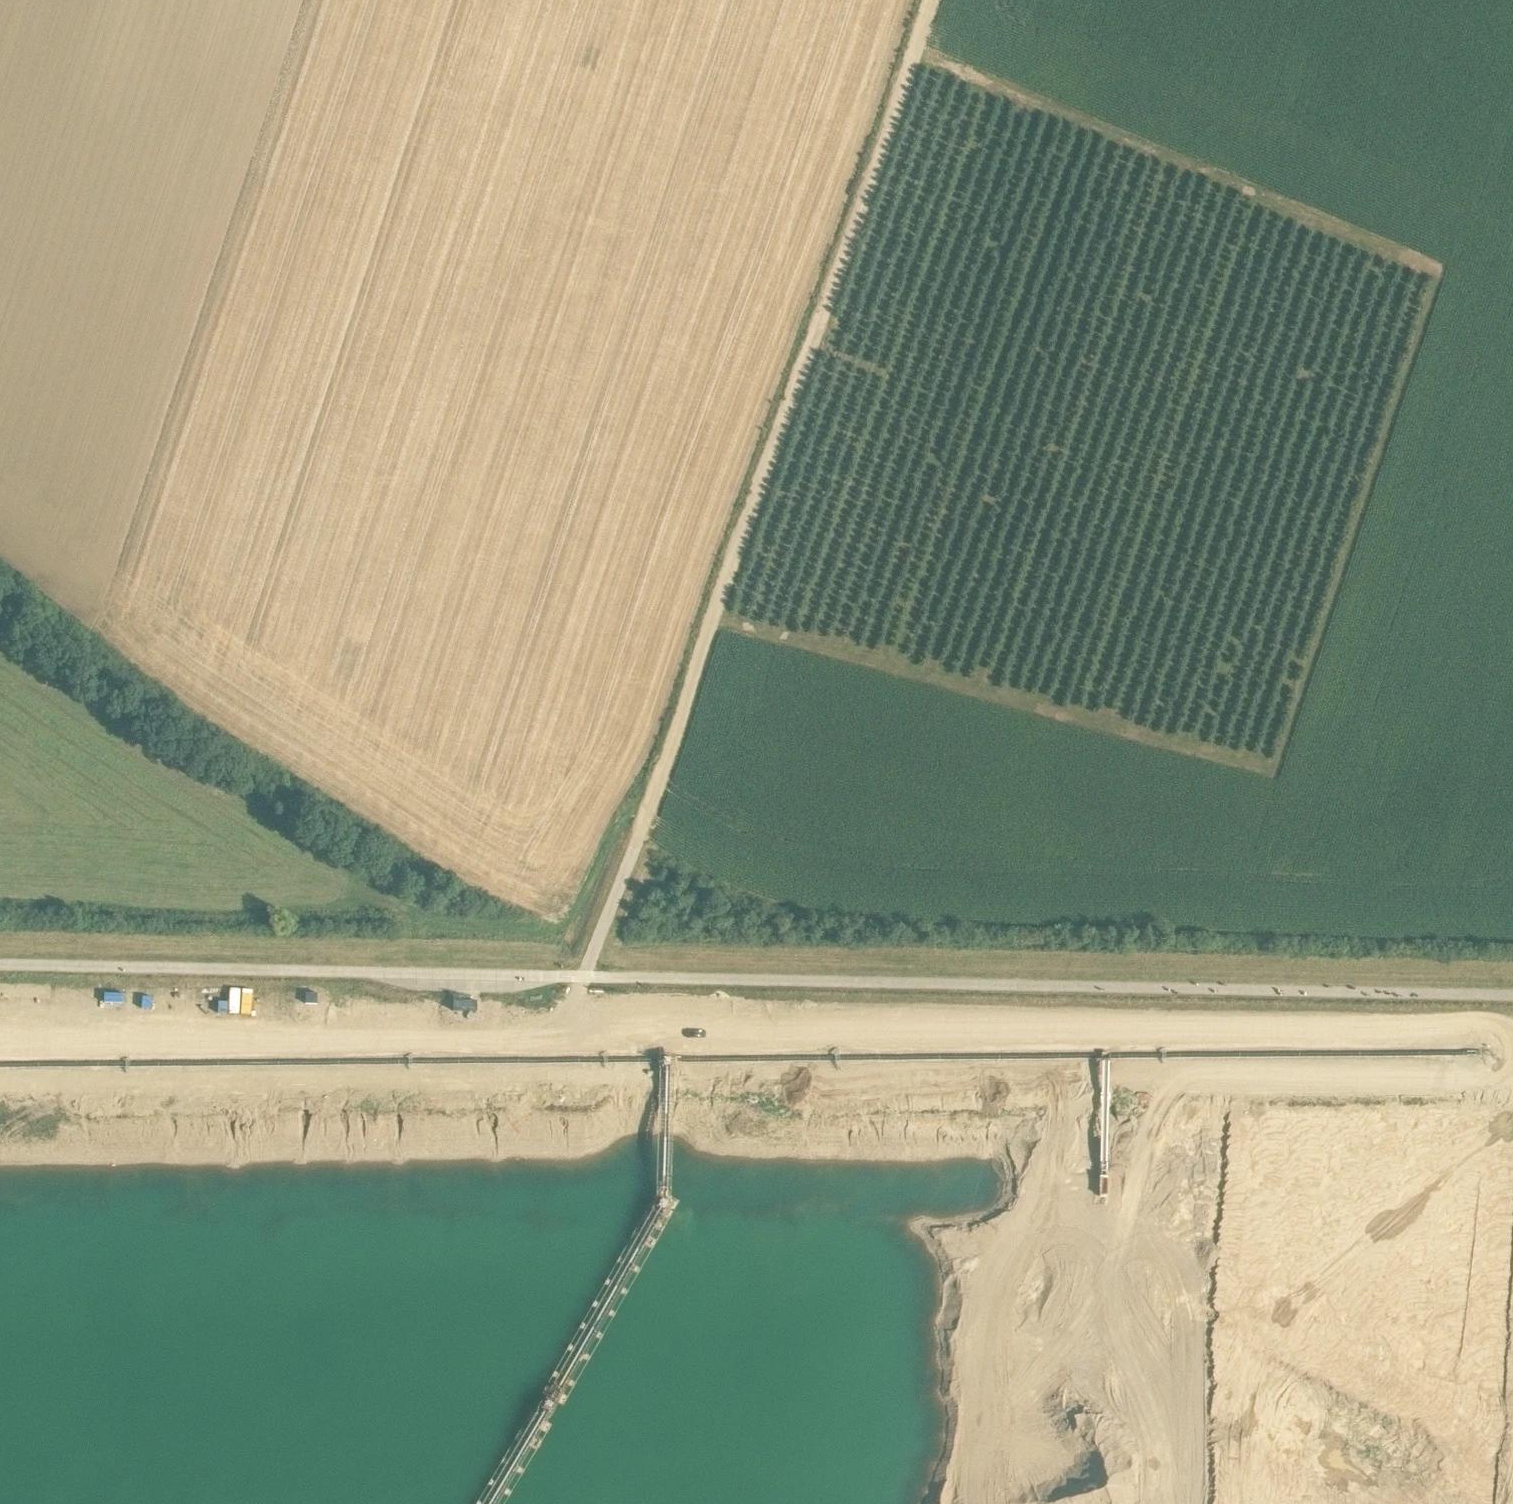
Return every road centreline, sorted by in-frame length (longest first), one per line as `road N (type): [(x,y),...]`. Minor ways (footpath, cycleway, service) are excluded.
road 1 (track): [(581,982),(928,0)]
road 2 (track): [(581,982),(570,1035),(723,1027),(1512,1044)]

